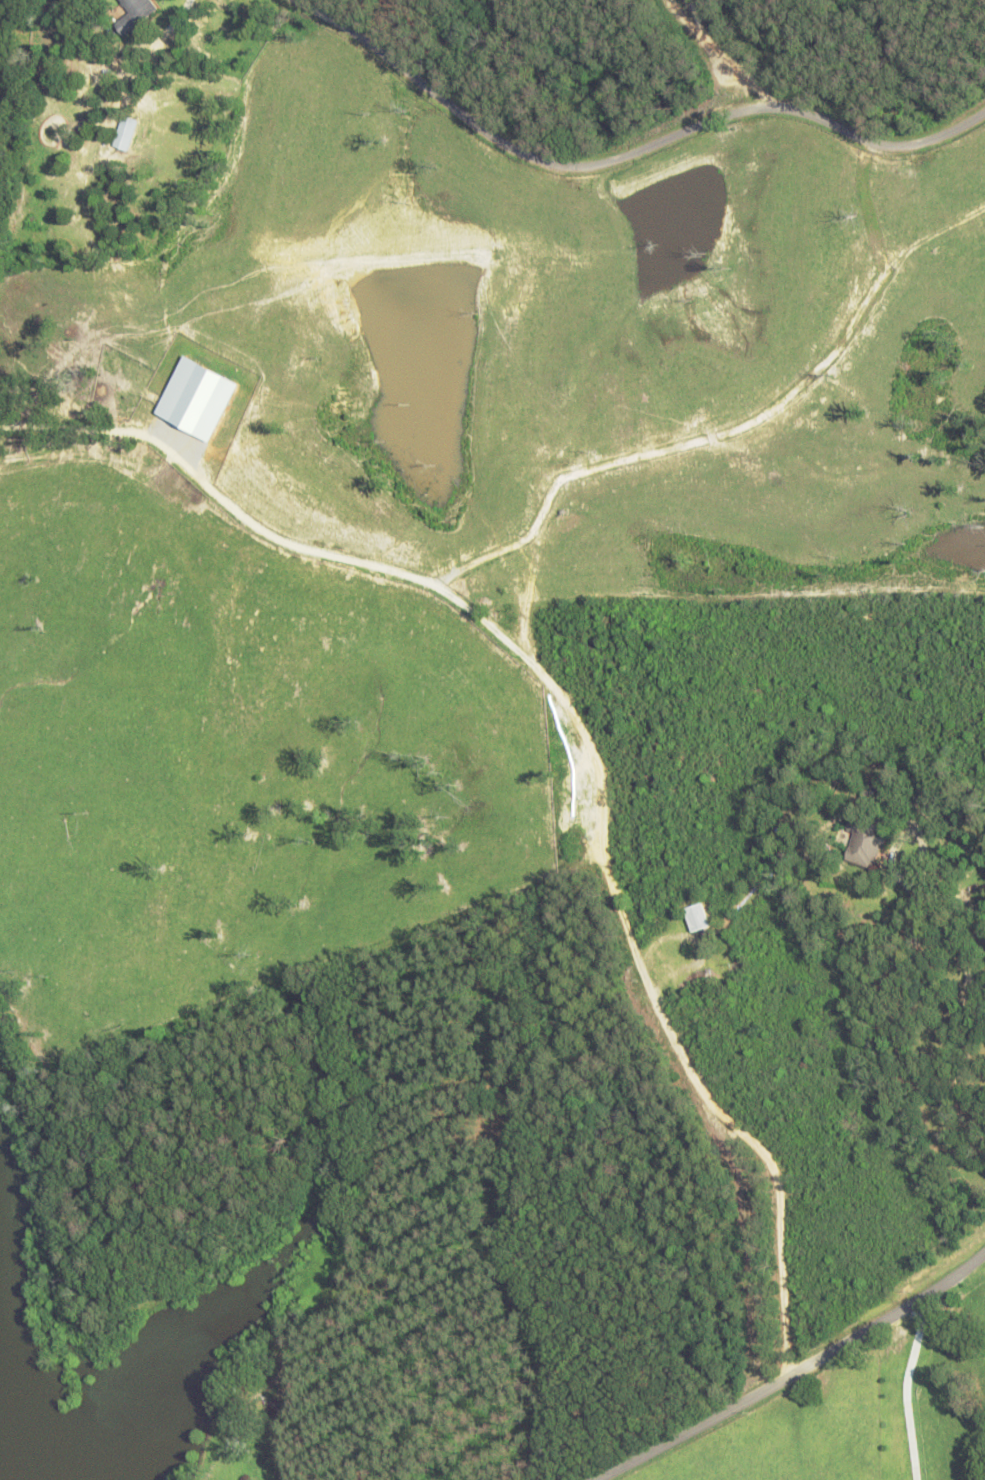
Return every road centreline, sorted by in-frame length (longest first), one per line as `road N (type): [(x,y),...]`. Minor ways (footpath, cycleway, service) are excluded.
road 1 (residential): [(572,1479),(878,1323),(984,1252)]
road 2 (residential): [(933,0),(947,29),(957,169),(919,246),(857,293)]
road 3 (residential): [(929,1289),(905,1371),(916,1479)]

